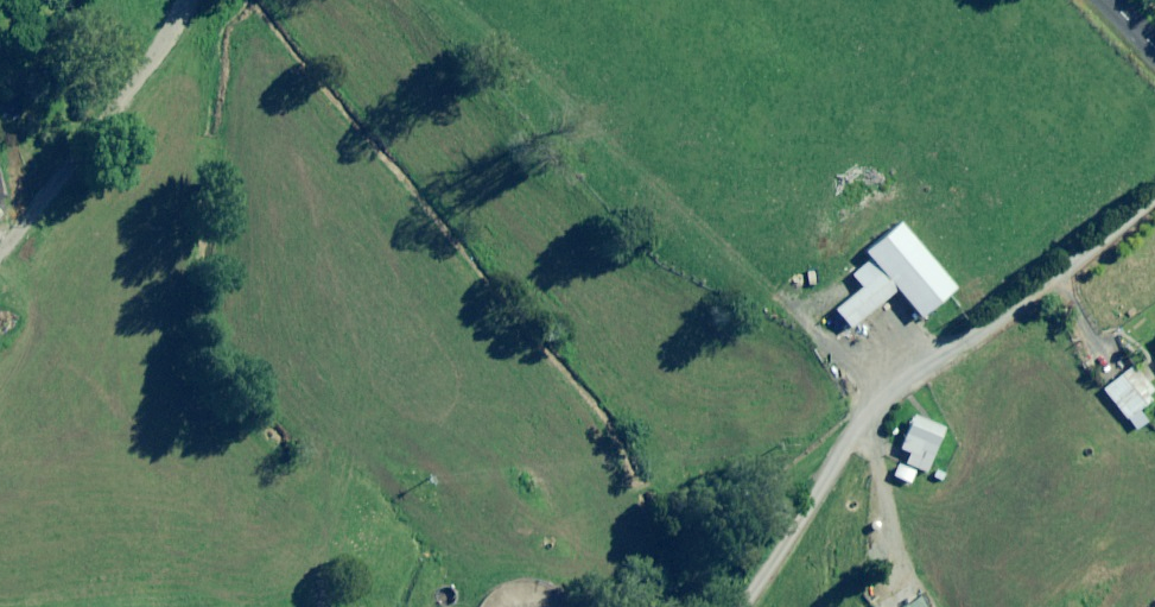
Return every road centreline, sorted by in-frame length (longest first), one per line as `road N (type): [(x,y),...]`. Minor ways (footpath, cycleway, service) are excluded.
road 1 (track): [(1154,208),(869,399),(560,132),(445,0)]
road 2 (track): [(176,0),(0,235)]

